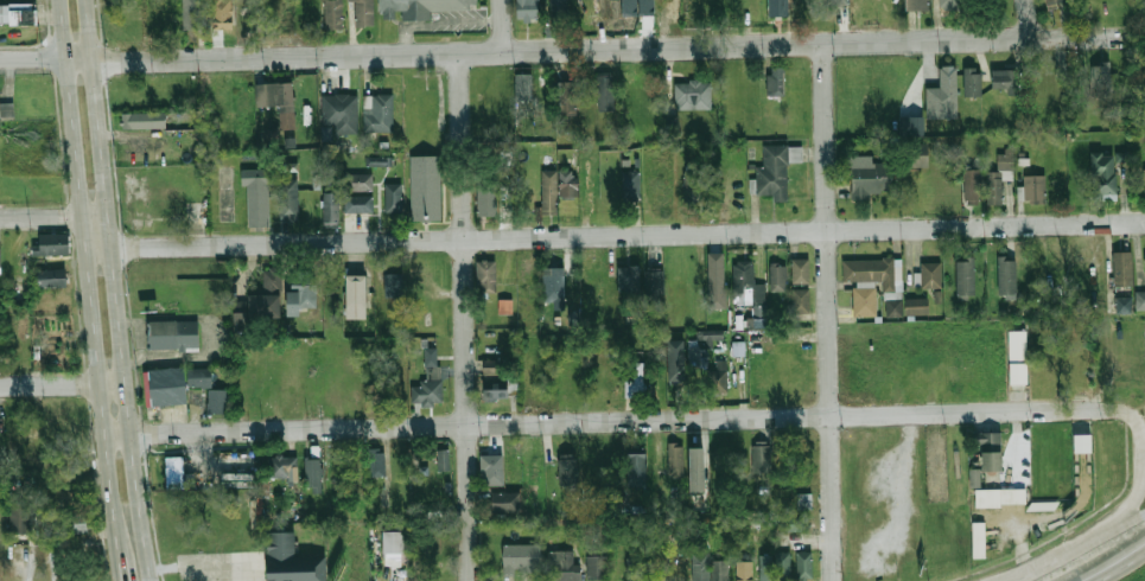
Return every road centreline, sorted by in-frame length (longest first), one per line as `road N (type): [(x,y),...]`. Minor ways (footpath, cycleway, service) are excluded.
road 1 (residential): [(90,250),(1144,225)]
road 2 (residential): [(0,61),(1036,40)]
road 3 (residential): [(109,438),(1109,409)]
road 4 (secondary): [(157,580),(91,0)]
road 5 (secondary): [(66,0),(123,551)]
road 6 (residential): [(835,580),(826,46)]
road 7 (residential): [(471,580),(460,56)]

